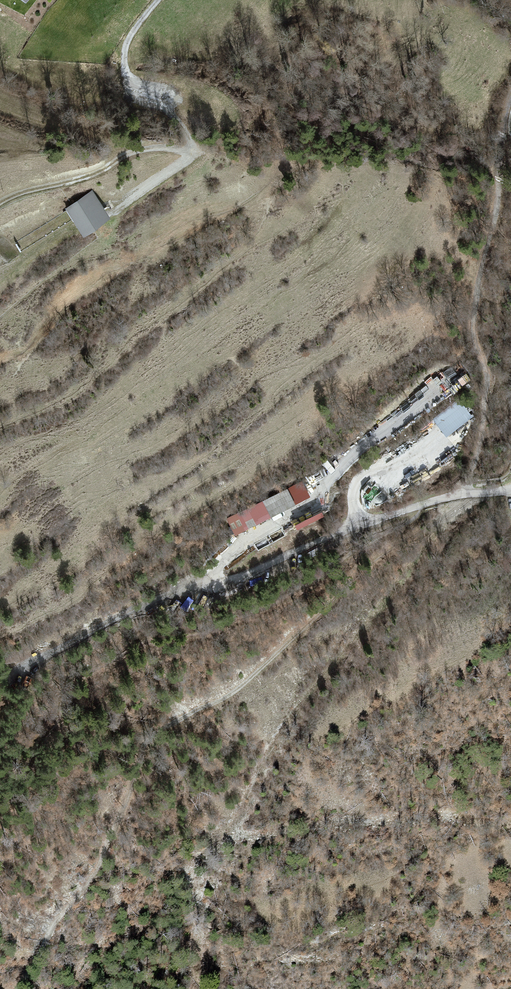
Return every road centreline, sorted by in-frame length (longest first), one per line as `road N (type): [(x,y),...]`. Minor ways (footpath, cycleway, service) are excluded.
road 1 (track): [(464,495),(457,509),(348,582),(239,688),(146,741),(99,864),(19,988)]
road 2 (track): [(423,505),(240,580),(125,617),(30,666)]
road 3 (track): [(510,97),(502,188),(472,315),(486,369),(468,479)]
road 4 (track): [(190,153),(135,151),(100,171),(0,203)]
road 5 (track): [(156,0),(127,36),(123,65),(178,119),(190,153)]

